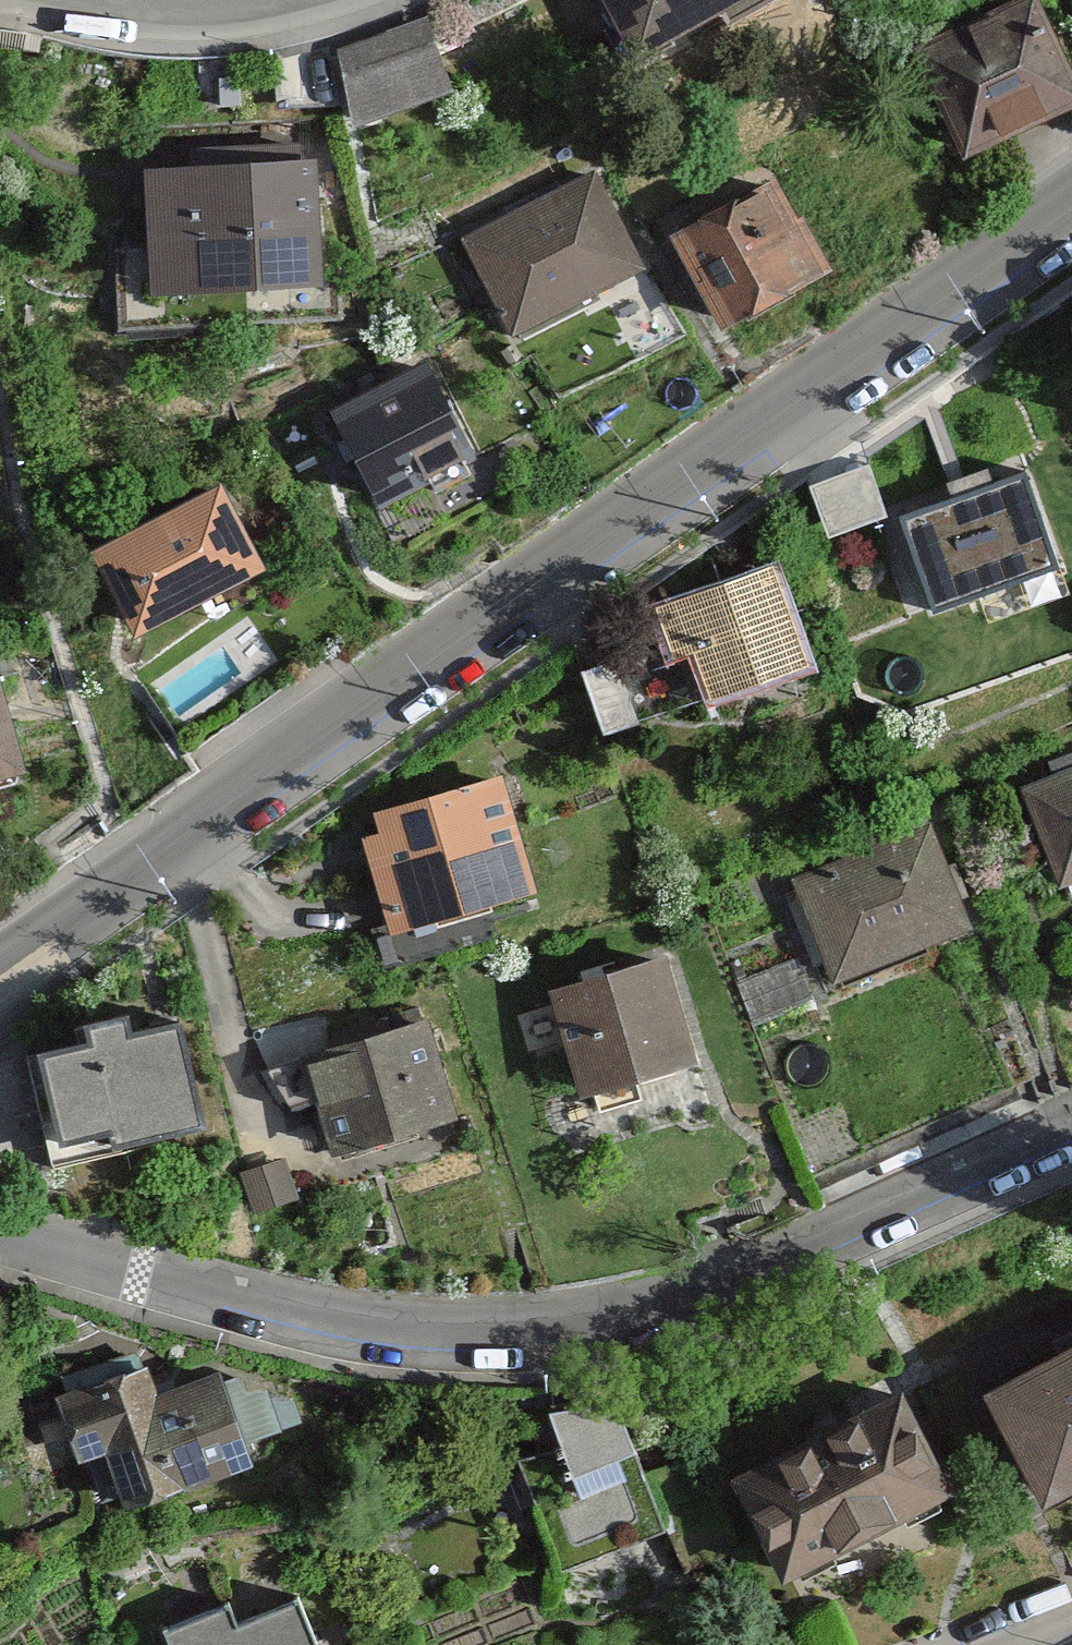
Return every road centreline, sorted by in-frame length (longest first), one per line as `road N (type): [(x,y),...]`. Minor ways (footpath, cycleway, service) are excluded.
road 1 (secondary): [(0,975),(1071,210)]
road 2 (residential): [(0,1236),(409,1329),(560,1325),(643,1312),(699,1291),(1071,1118)]

